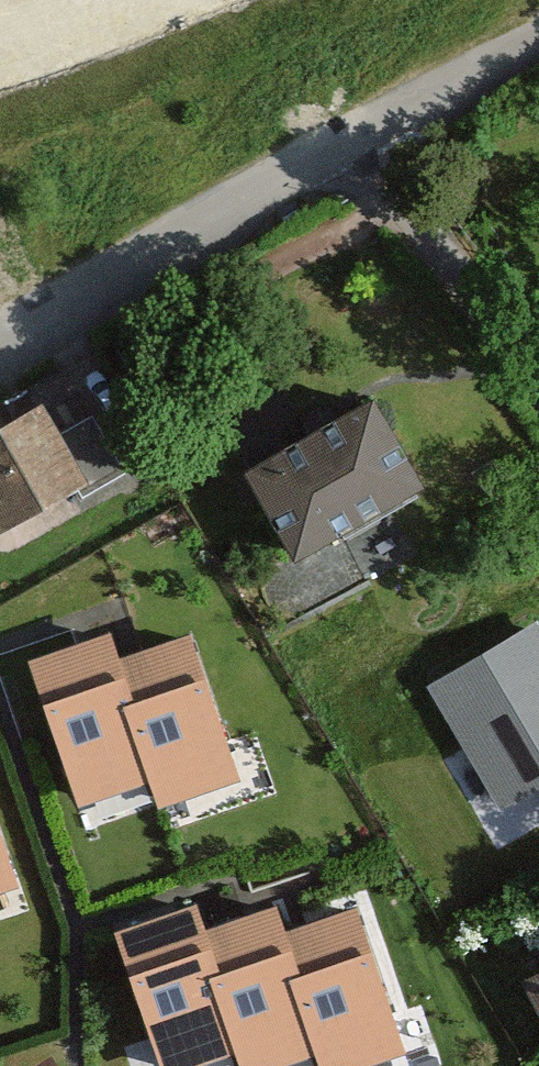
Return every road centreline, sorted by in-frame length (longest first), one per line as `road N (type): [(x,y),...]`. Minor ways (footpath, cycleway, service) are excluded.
road 1 (residential): [(0,340),(339,145)]
road 2 (residential): [(538,393),(510,341),(339,145)]

